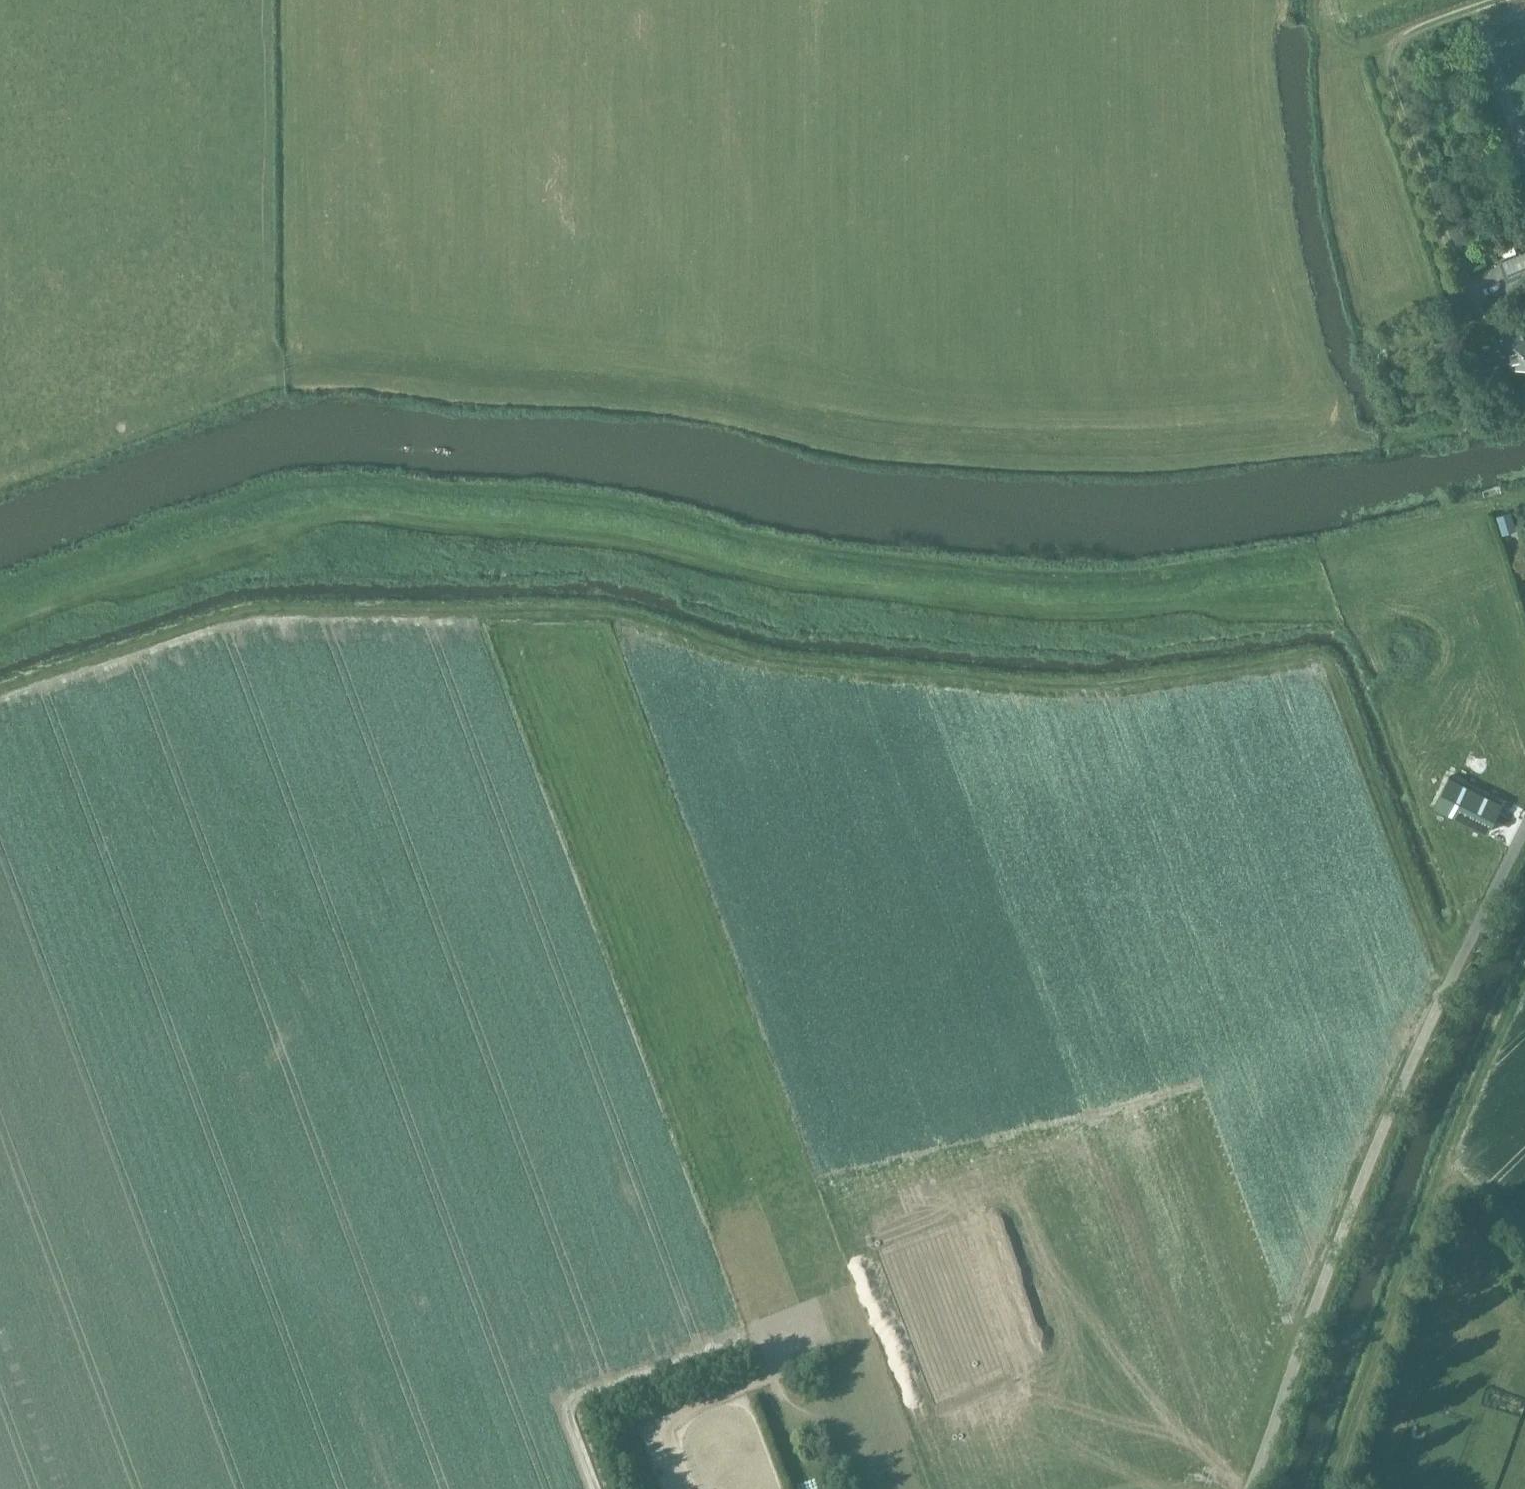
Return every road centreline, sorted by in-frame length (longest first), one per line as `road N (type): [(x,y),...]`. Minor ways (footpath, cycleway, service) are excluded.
road 1 (track): [(1465,282),(1391,72),(1394,50),(1411,34),(1501,0)]

